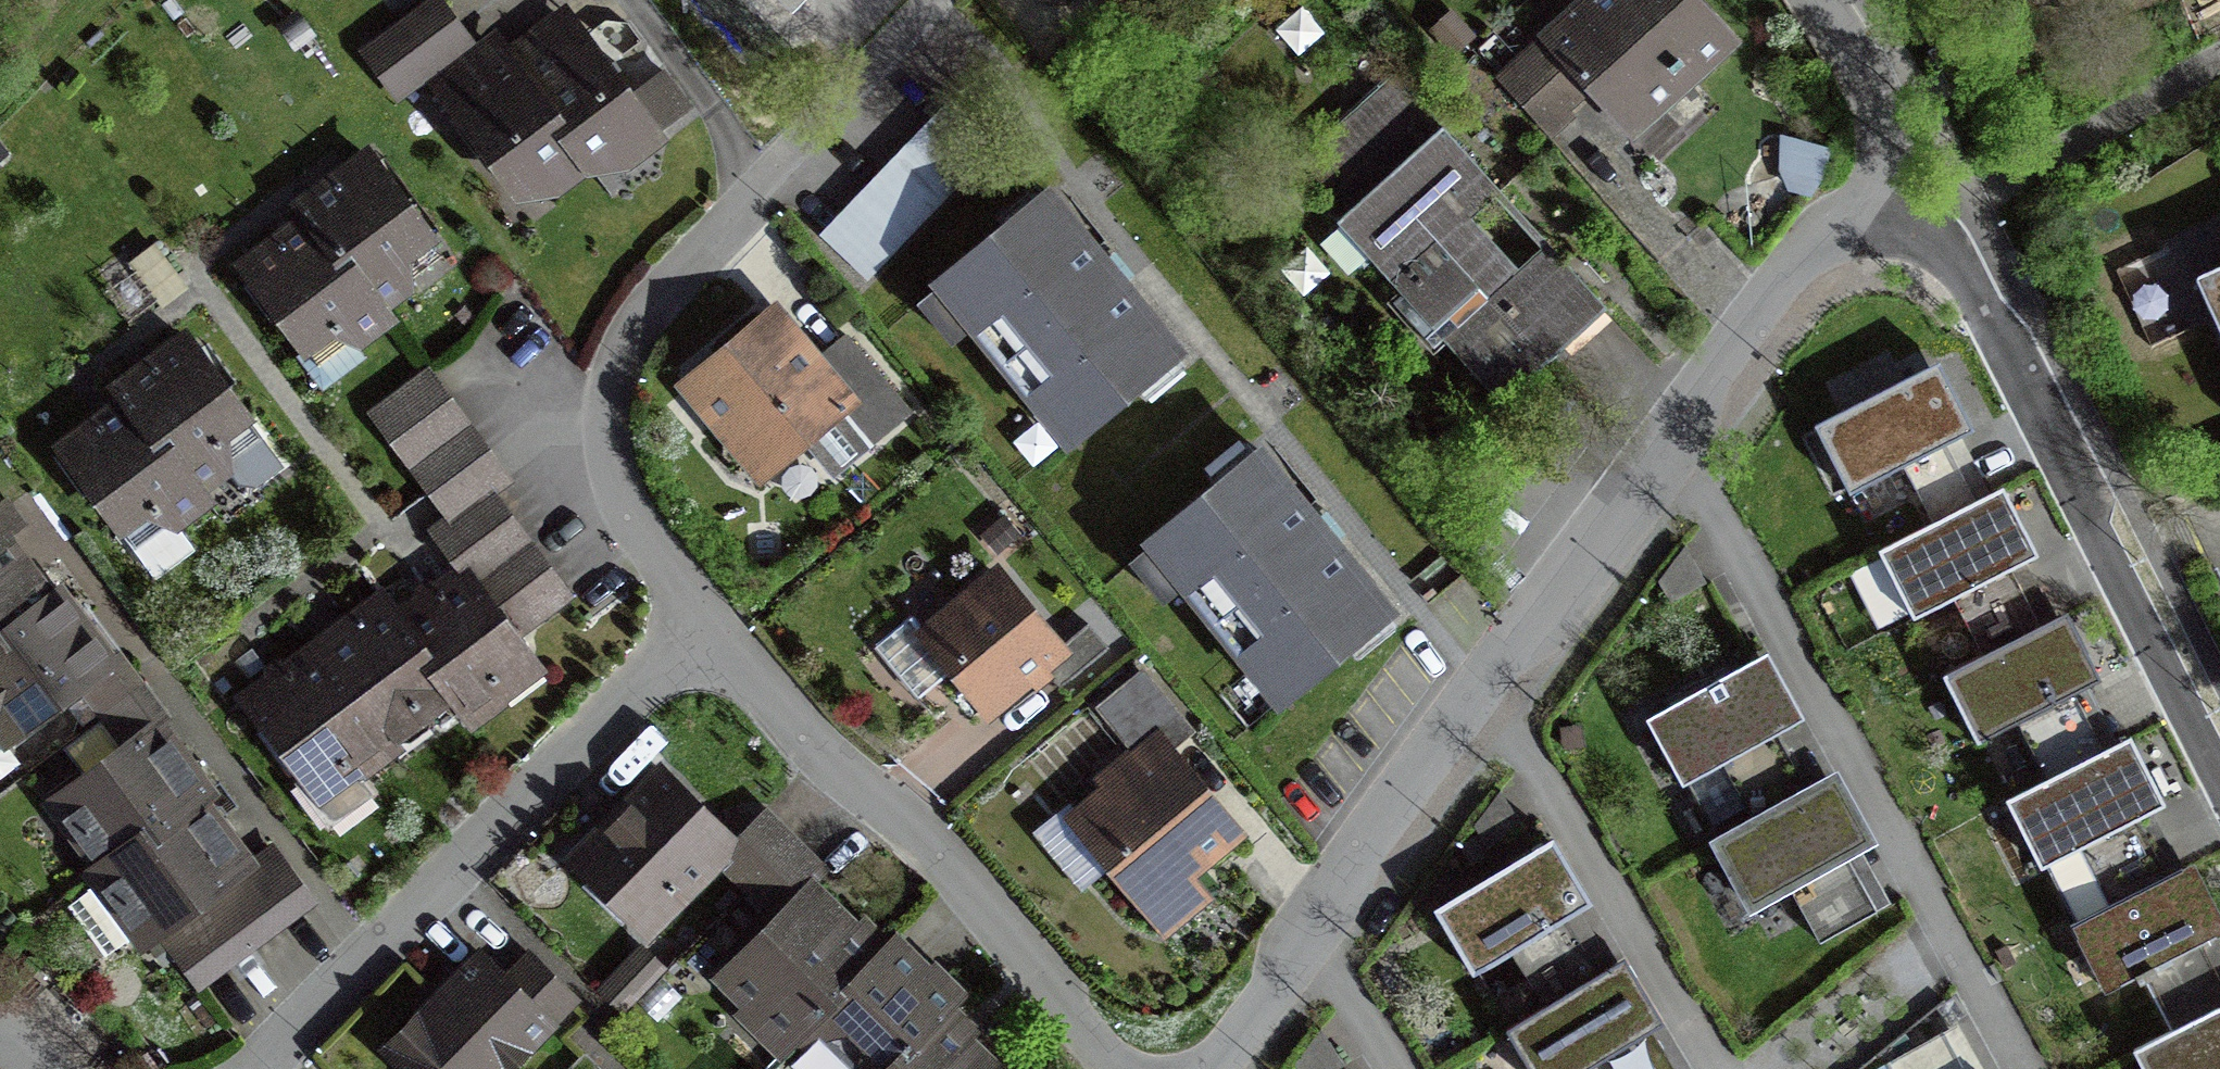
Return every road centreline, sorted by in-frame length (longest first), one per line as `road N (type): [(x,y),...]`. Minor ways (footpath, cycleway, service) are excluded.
road 1 (residential): [(1211,1068),(1771,314),(1884,208)]
road 2 (residential): [(703,618),(625,505),(606,431),(611,389),(648,312),(883,46)]
road 3 (residential): [(1884,208),(1932,236),(1965,272),(2084,483),(2219,753)]
road 4 (residential): [(255,1068),(703,618)]
road 5 (residential): [(1122,1068),(931,845),(835,769),(703,618)]
road 6 (residential): [(1821,0),(1870,81),(1882,116),(1884,208)]

